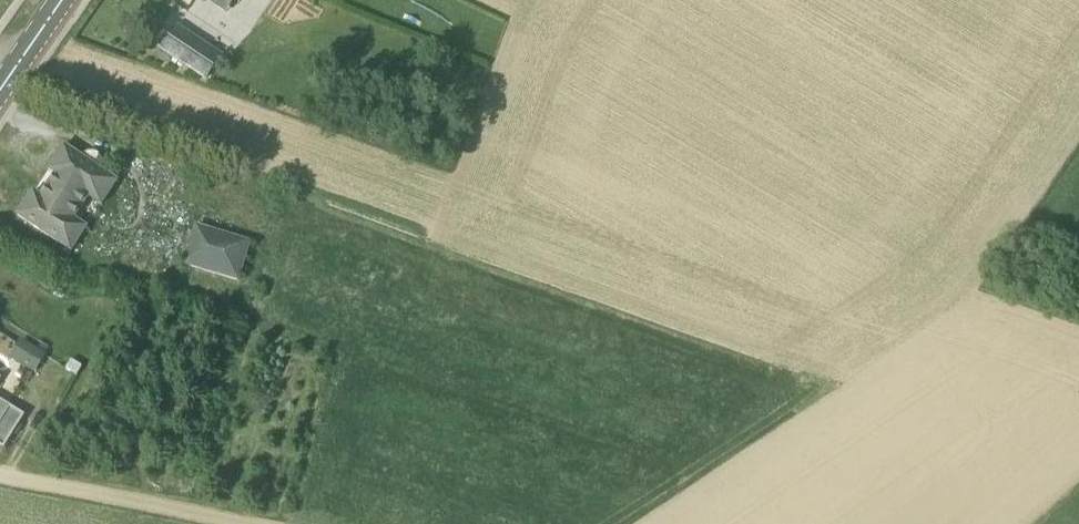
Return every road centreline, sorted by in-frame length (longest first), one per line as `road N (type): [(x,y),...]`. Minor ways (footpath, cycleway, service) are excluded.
road 1 (track): [(251,523),(0,474)]

